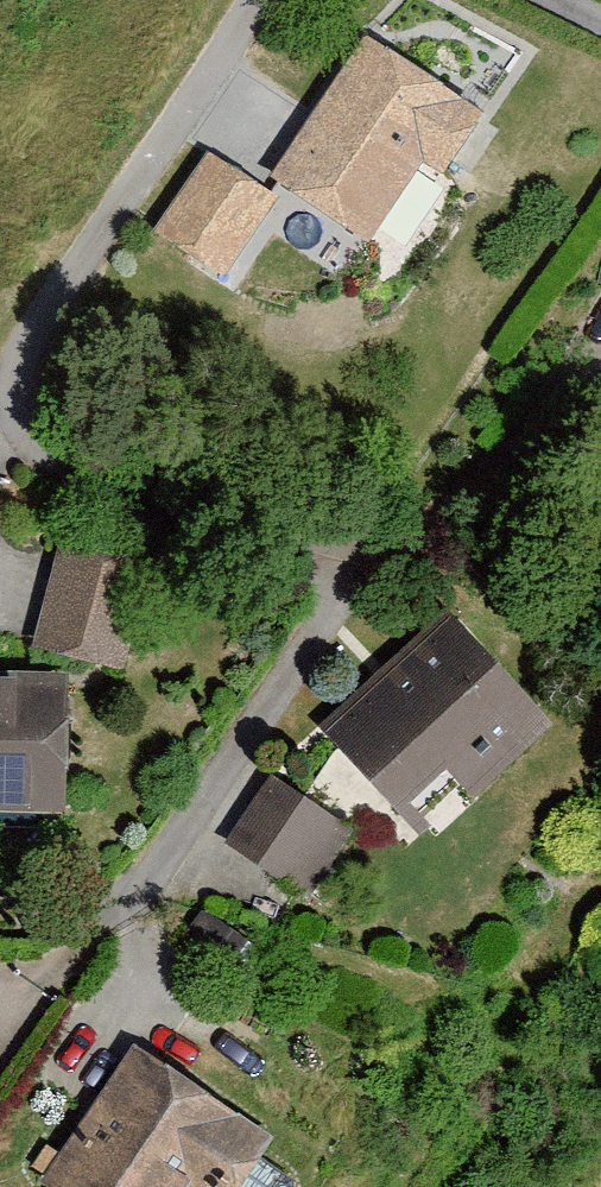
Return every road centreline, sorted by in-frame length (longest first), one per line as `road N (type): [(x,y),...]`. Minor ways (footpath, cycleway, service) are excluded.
road 1 (residential): [(262,0),(38,346),(0,448)]
road 2 (residential): [(137,965),(367,584)]
road 3 (residential): [(0,457),(367,584)]
road 4 (residential): [(367,584),(600,413)]

